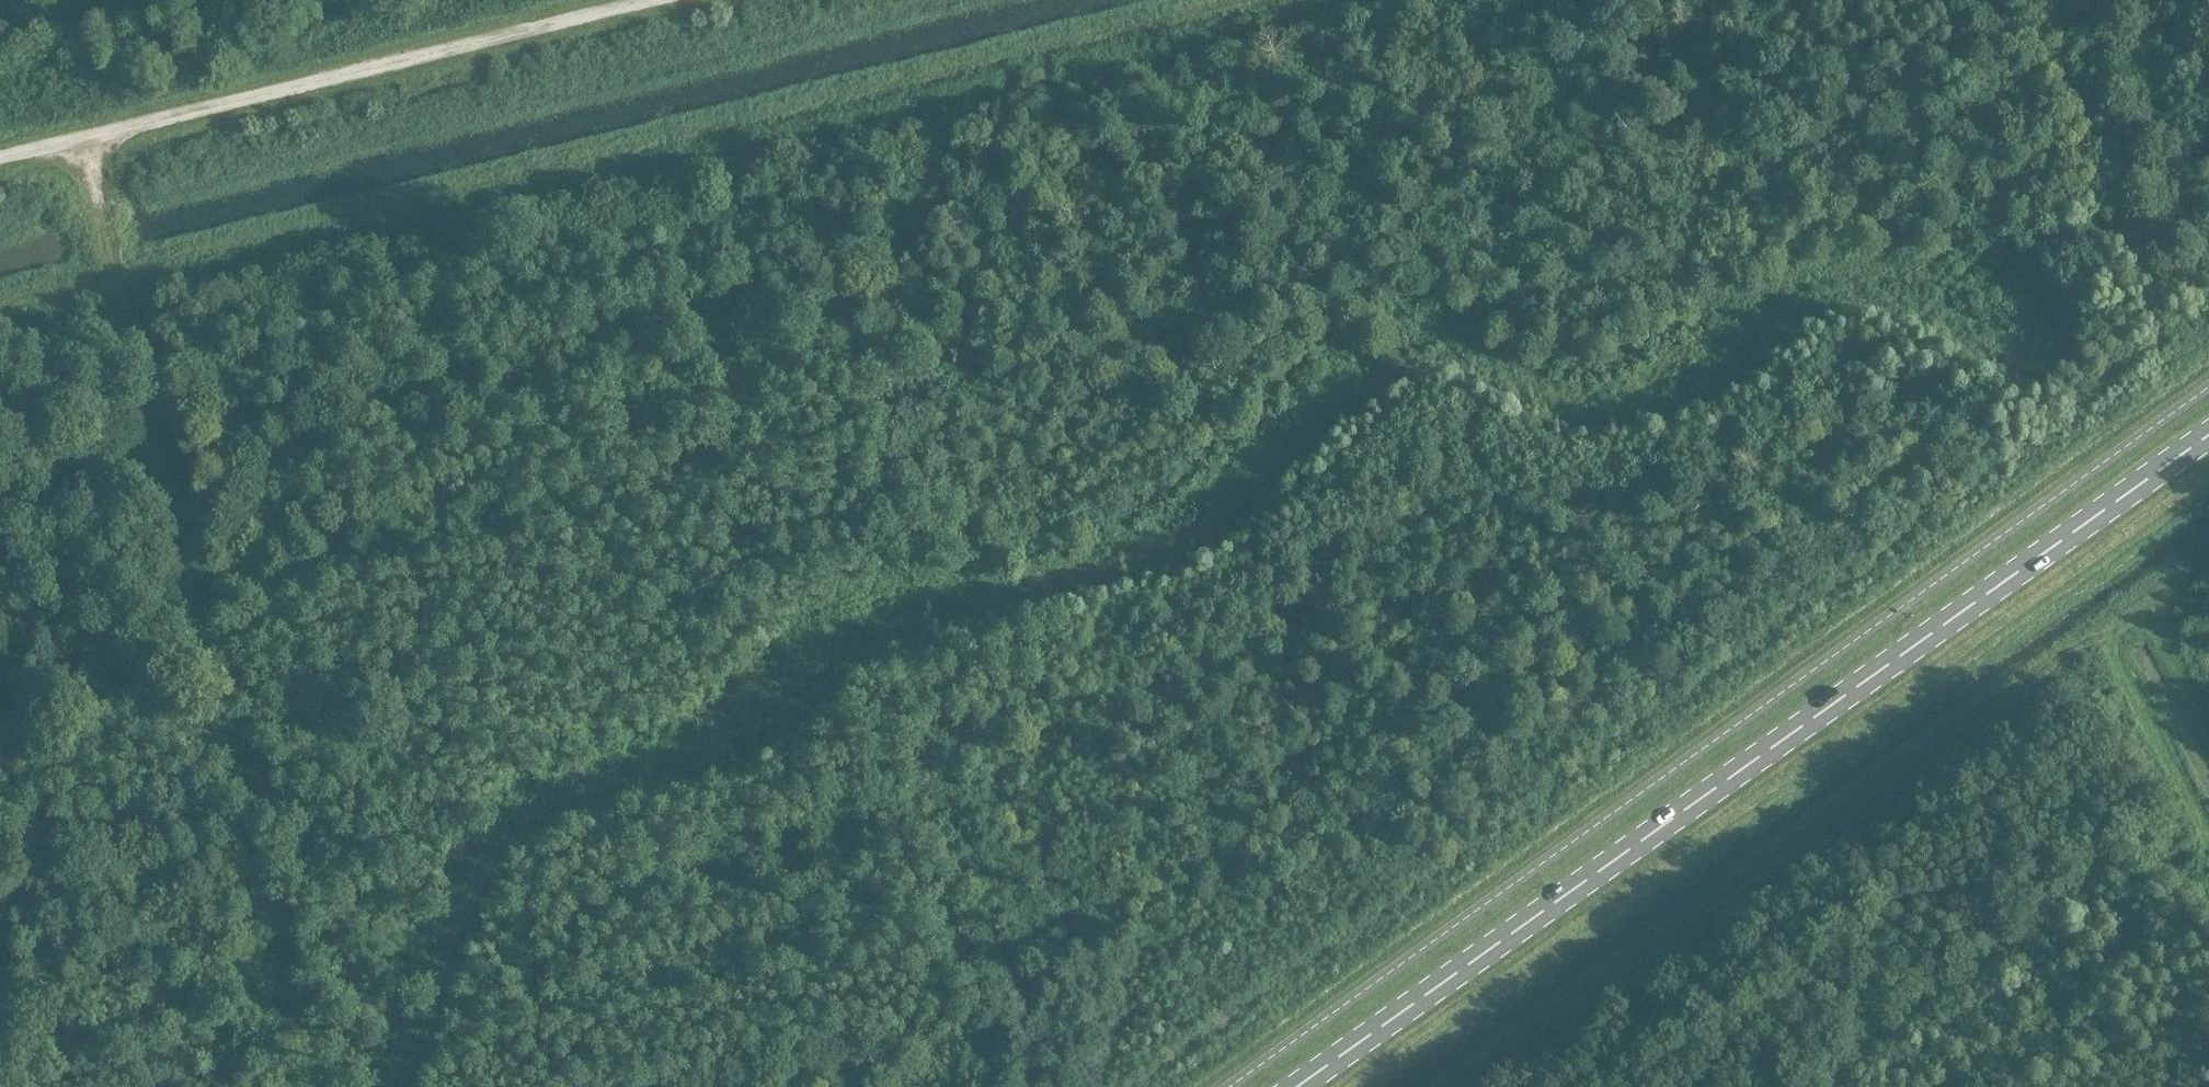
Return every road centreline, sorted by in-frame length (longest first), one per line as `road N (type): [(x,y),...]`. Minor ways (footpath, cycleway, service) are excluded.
road 1 (track): [(1248,0),(0,307)]
road 2 (primary): [(1308,1086),(2208,444)]
road 3 (track): [(0,157),(646,0)]
road 4 (track): [(85,136),(133,333)]

